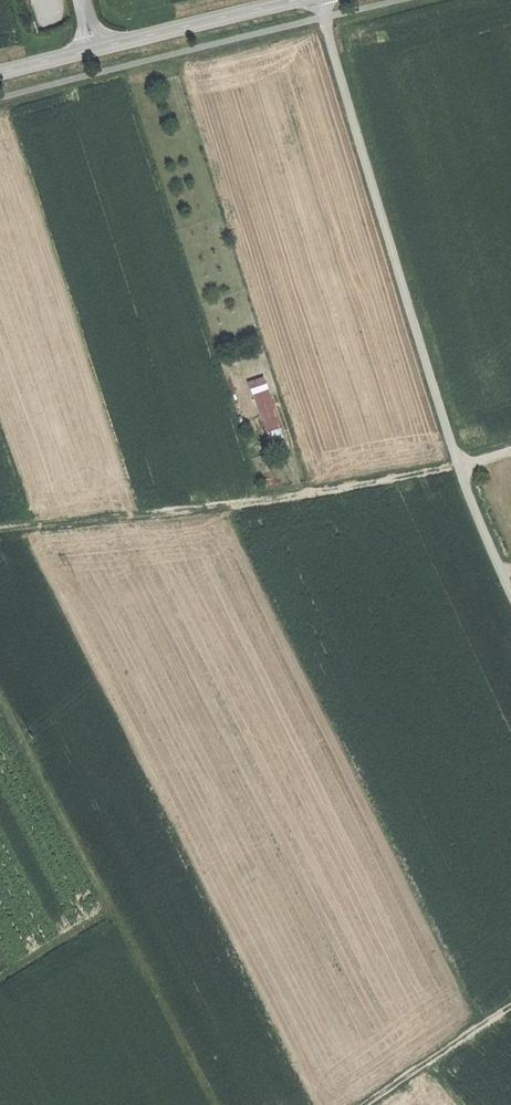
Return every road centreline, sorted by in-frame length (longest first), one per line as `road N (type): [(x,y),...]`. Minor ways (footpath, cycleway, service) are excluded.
road 1 (track): [(0,688),(212,1104)]
road 2 (track): [(459,467),(0,532)]
road 3 (tertiary): [(298,0),(0,76)]
road 4 (track): [(510,1007),(365,1104)]
road 5 (track): [(114,913),(0,986)]

